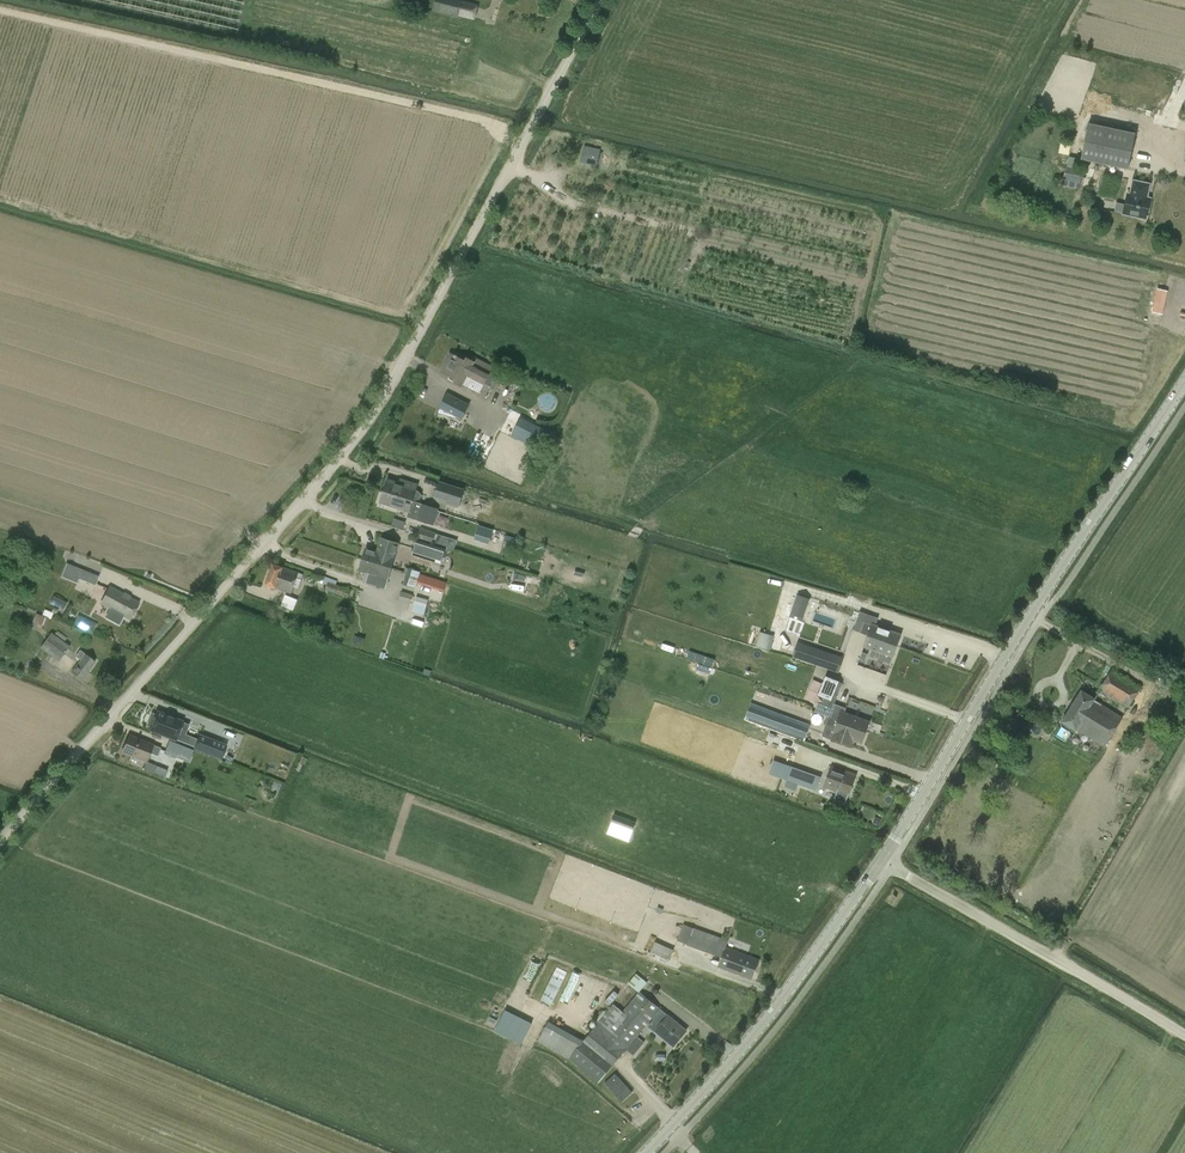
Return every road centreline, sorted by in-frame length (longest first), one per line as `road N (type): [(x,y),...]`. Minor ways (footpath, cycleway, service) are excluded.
road 1 (unclassified): [(0,846),(339,464),(391,392),(602,0)]
road 2 (tertiary): [(882,860),(1184,378)]
road 3 (tertiary): [(638,1152),(786,992),(882,860)]
road 4 (unclassified): [(1184,1039),(882,860)]

